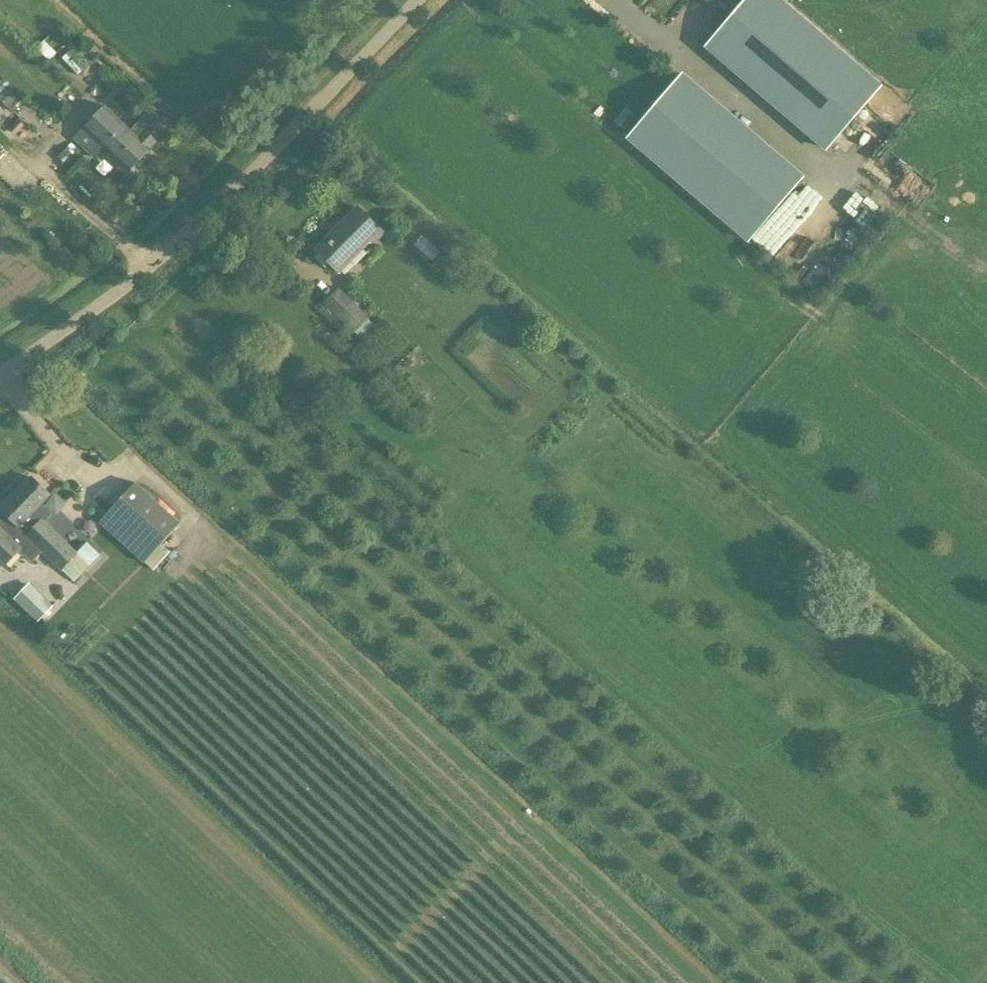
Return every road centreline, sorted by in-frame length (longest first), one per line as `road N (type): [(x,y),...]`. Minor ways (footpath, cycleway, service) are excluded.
road 1 (unclassified): [(0,379),(183,244),(430,0)]

